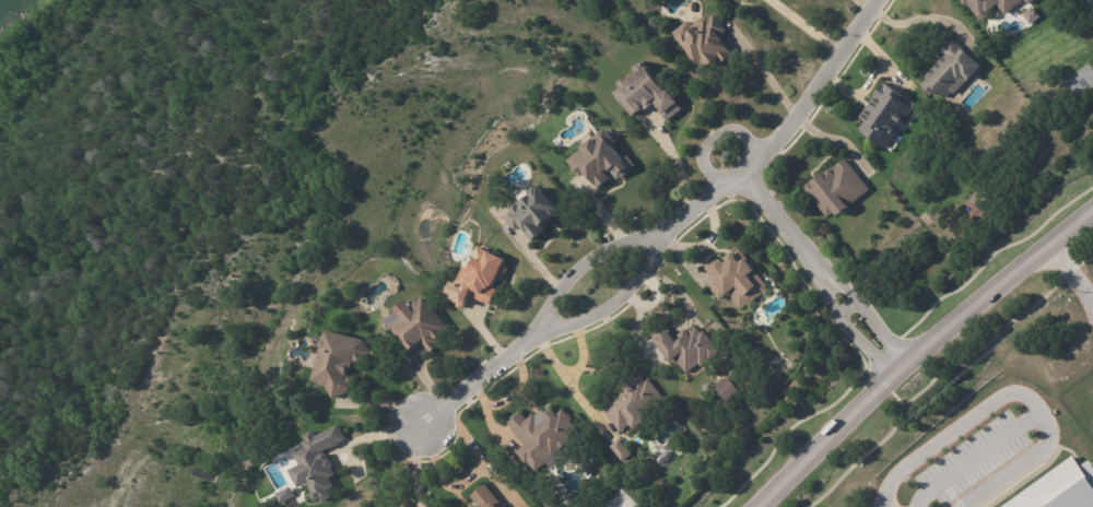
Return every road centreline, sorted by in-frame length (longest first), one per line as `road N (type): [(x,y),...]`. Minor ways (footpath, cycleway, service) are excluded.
road 1 (tertiary): [(762,506),(909,365),(1062,239)]
road 2 (residential): [(881,0),(791,130),(745,177),(661,239)]
road 3 (residential): [(661,239),(622,244),(595,258),(559,291),(546,329)]
road 4 (residential): [(802,252),(847,328),(894,380)]
road 5 (residential): [(909,365),(846,286),(802,252)]
road 6 (residential): [(546,329),(421,423)]
road 7 (residential): [(546,329),(607,310),(650,266),(661,239)]

